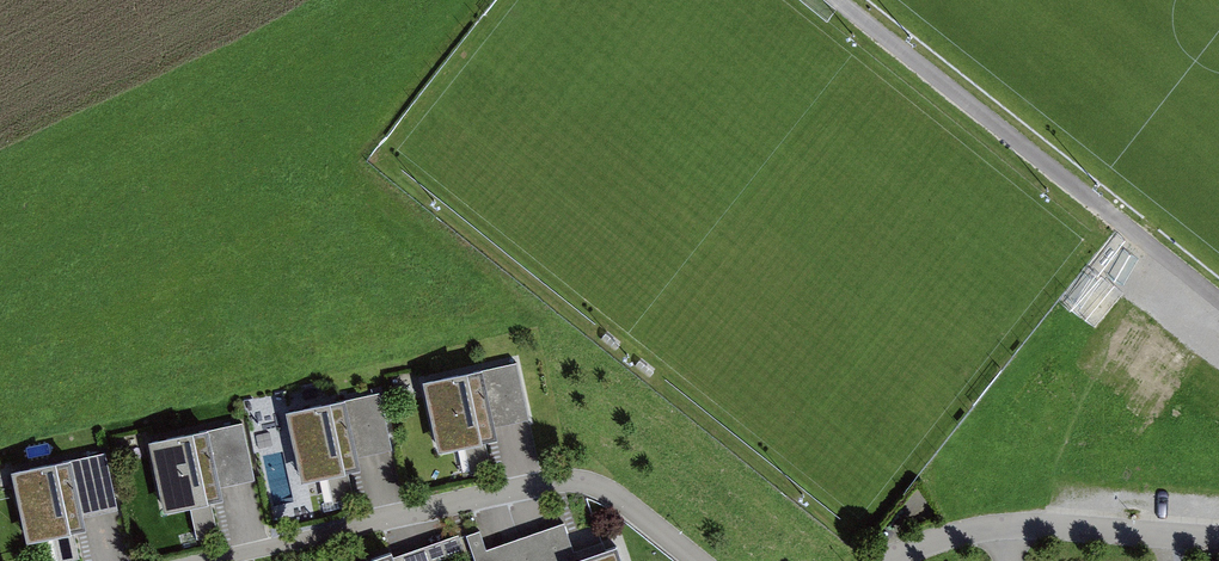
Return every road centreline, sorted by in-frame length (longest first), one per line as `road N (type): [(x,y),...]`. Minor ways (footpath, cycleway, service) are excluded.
road 1 (residential): [(695,560),(621,501),(581,482),(207,560)]
road 2 (track): [(836,0),(1218,302)]
road 3 (residential): [(894,560),(964,533),(1045,525),(1218,537)]

